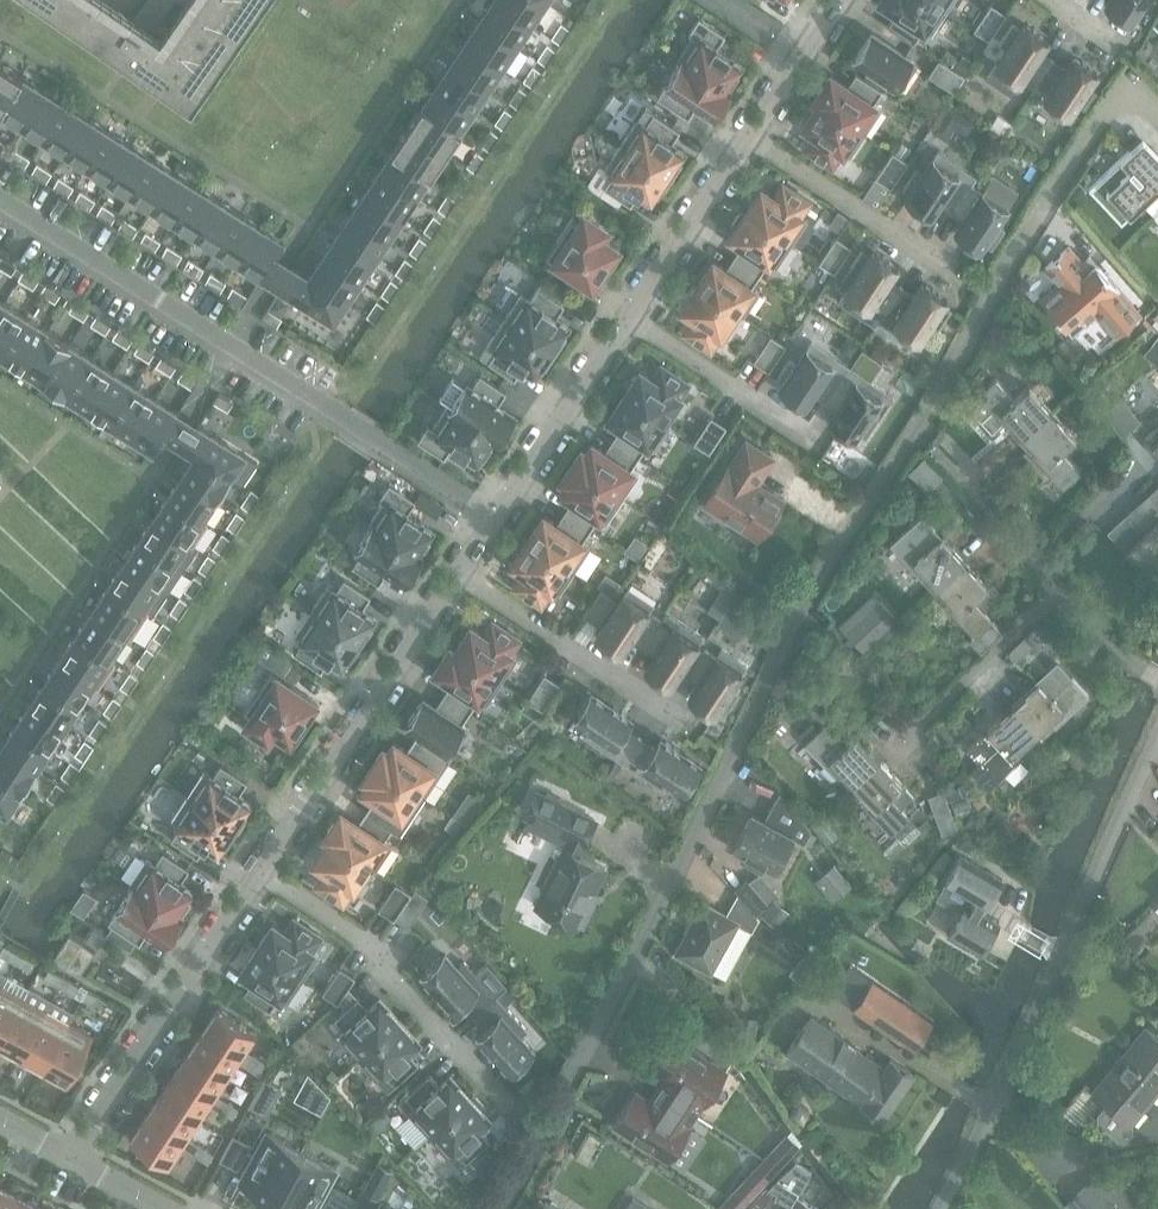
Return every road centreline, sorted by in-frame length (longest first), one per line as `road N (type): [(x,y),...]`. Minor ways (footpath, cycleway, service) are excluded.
road 1 (residential): [(500,1208),(779,651),(868,498),(1125,86),(1157,110)]
road 2 (residential): [(495,516),(0,200)]
road 3 (residential): [(938,1208),(1157,742)]
road 4 (residential): [(260,869),(456,574)]
road 5 (residential): [(66,1159),(260,869)]
road 6 (residential): [(260,869),(376,951),(496,1076)]
road 7 (residential): [(456,574),(689,726)]
road 8 (residential): [(627,317),(854,468)]
road 9 (residential): [(750,133),(953,271)]
road 10 (residential): [(495,516),(627,317)]
road 11 (residential): [(627,317),(750,133)]

